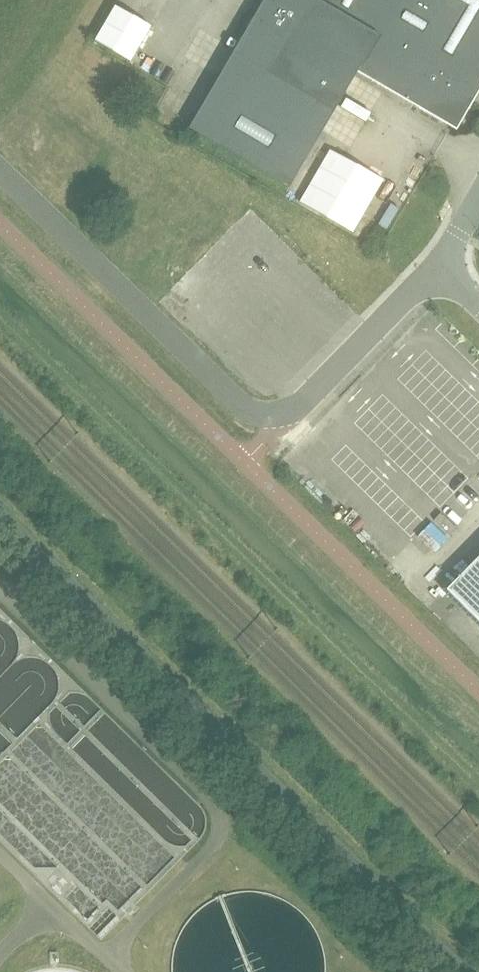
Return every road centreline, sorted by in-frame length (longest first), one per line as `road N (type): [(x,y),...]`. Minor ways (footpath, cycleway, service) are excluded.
road 1 (unclassified): [(0,527),(457,971)]
road 2 (unclassified): [(478,307),(442,261),(478,198)]

